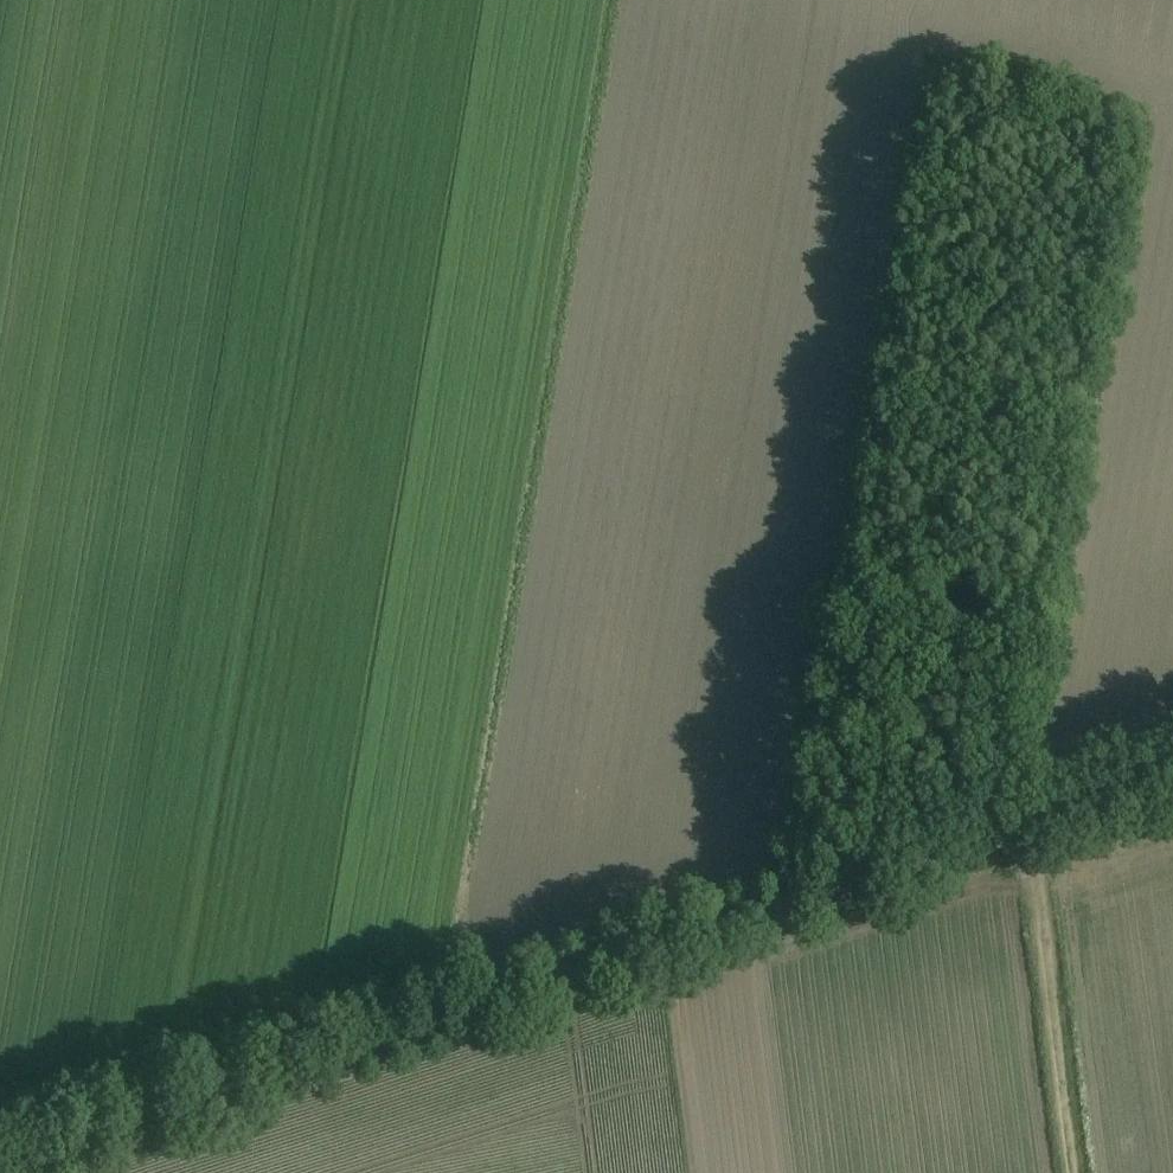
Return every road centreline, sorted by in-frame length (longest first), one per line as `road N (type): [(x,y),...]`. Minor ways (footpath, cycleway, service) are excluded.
road 1 (tertiary): [(0,1172),(1172,776)]
road 2 (track): [(1073,1172),(1035,878)]

